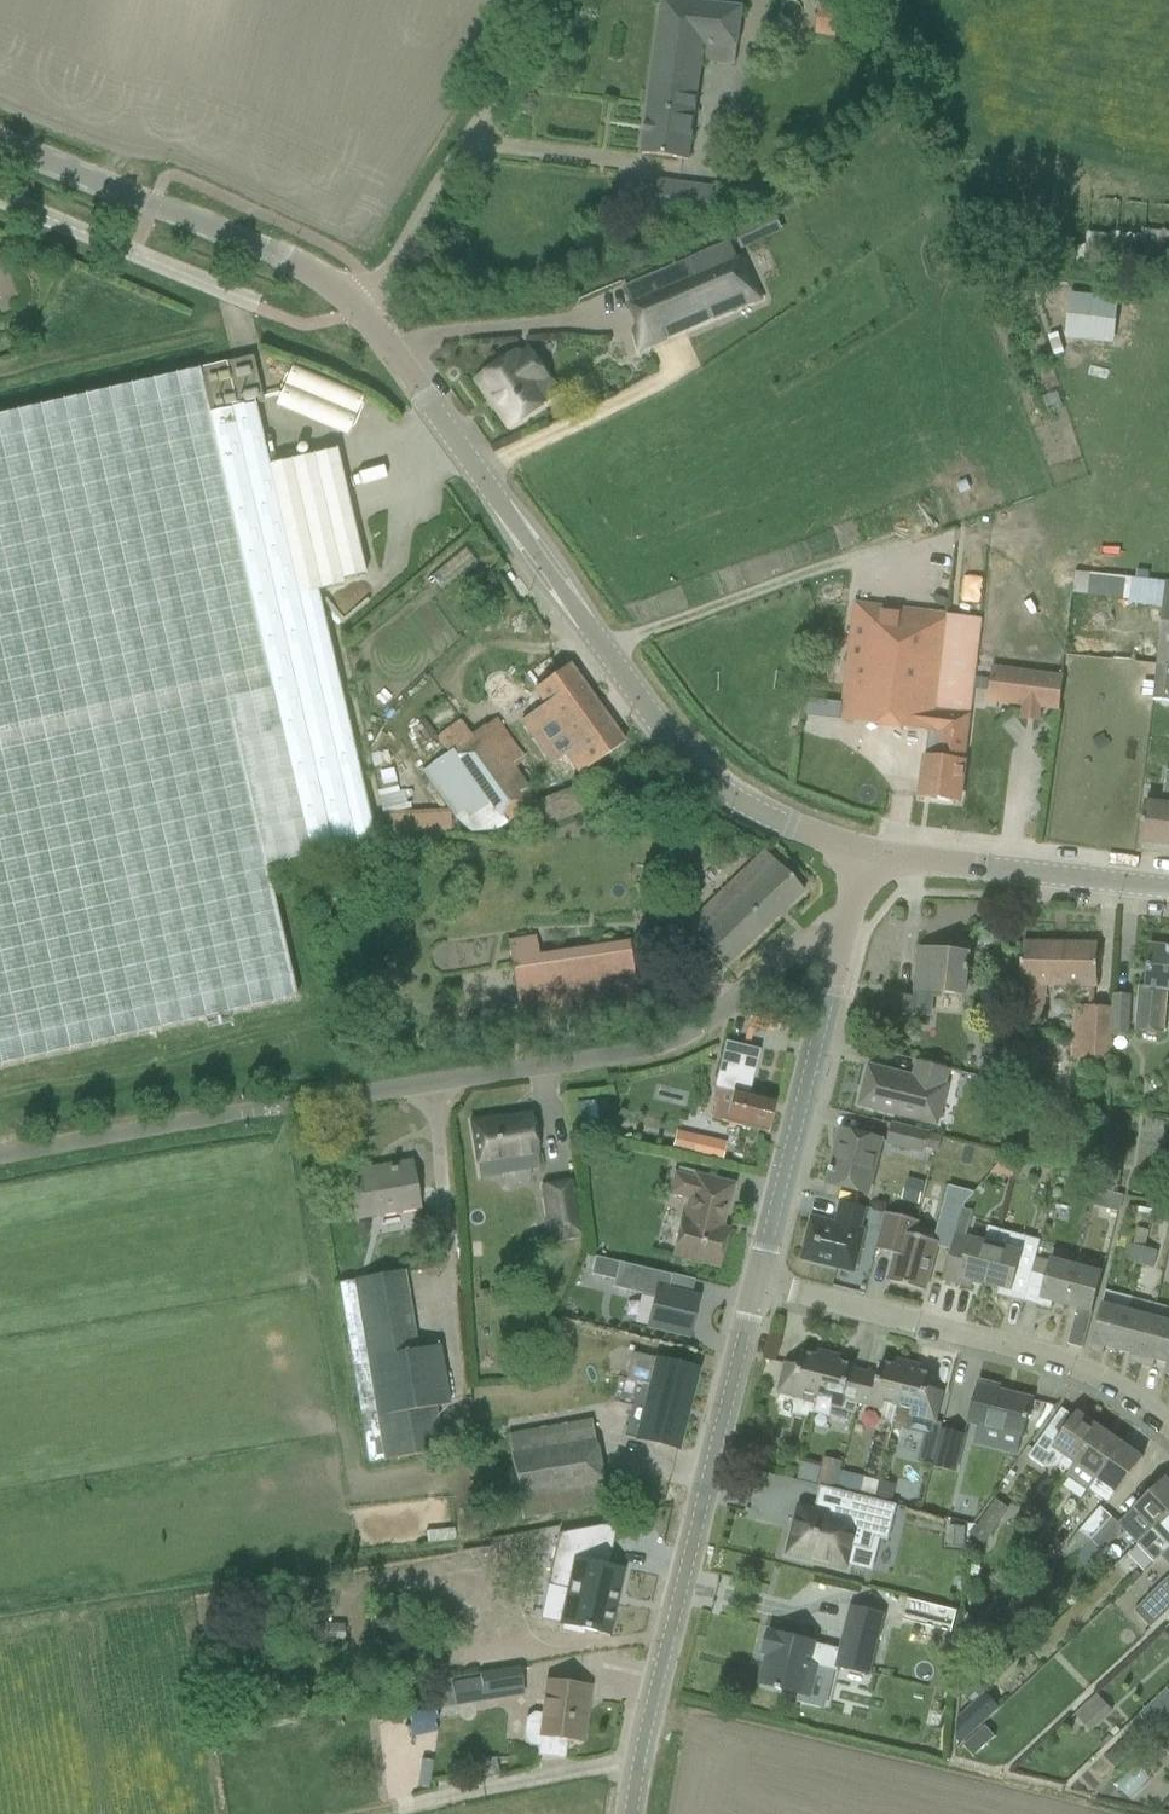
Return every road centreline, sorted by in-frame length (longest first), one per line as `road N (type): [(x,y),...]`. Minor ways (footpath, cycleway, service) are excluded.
road 1 (unclassified): [(0,1157),(664,1047),(717,1016),(794,947),(840,950)]
road 2 (secondary): [(870,858),(727,793),(681,753),(362,313)]
road 3 (unclassified): [(629,1813),(757,1283)]
road 4 (residential): [(1168,1426),(1074,1367),(757,1283)]
road 5 (secondary): [(362,313),(304,267),(0,144)]
road 6 (unclassified): [(362,313),(554,0)]
road 7 (residential): [(757,1283),(840,950)]
road 8 (secondary): [(1168,891),(870,858)]

